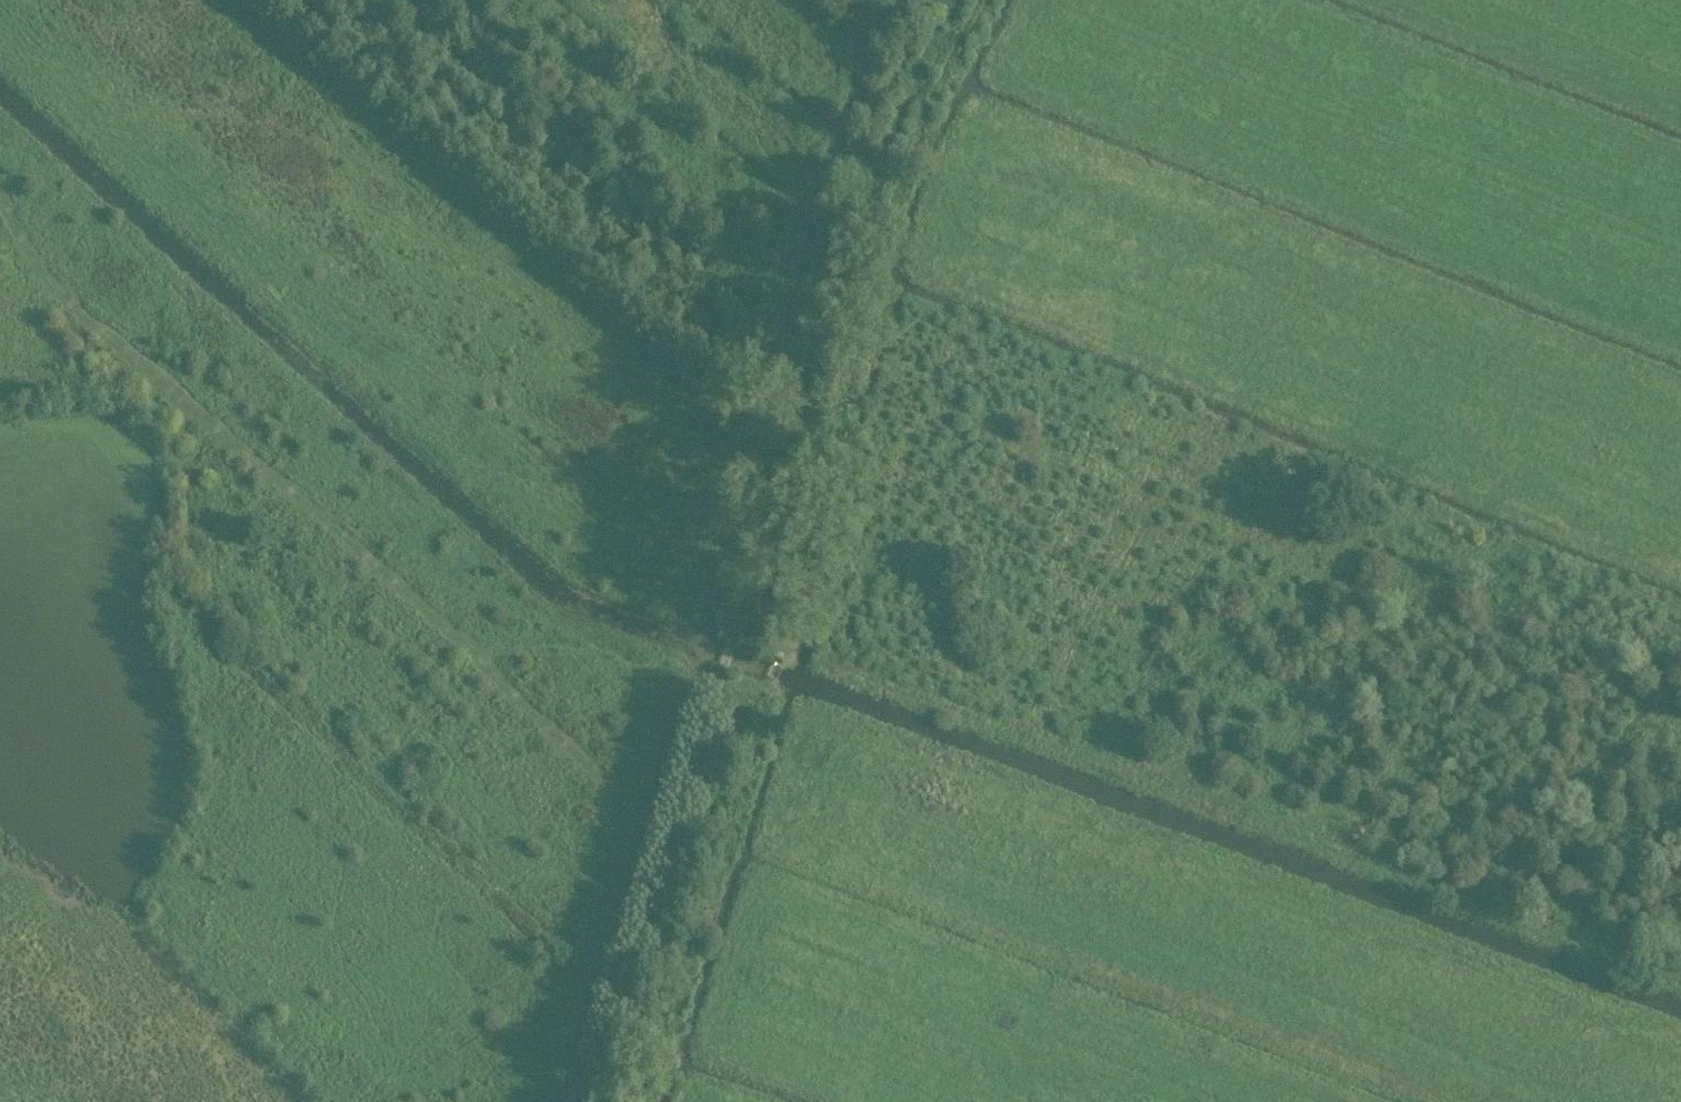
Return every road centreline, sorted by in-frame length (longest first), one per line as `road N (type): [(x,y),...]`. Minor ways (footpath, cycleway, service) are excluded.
road 1 (track): [(557,1039),(586,972),(633,812),(339,531),(81,315),(0,193)]
road 2 (track): [(613,1058),(732,640)]
road 3 (track): [(633,812),(661,680)]
road 4 (track): [(983,0),(933,120)]

